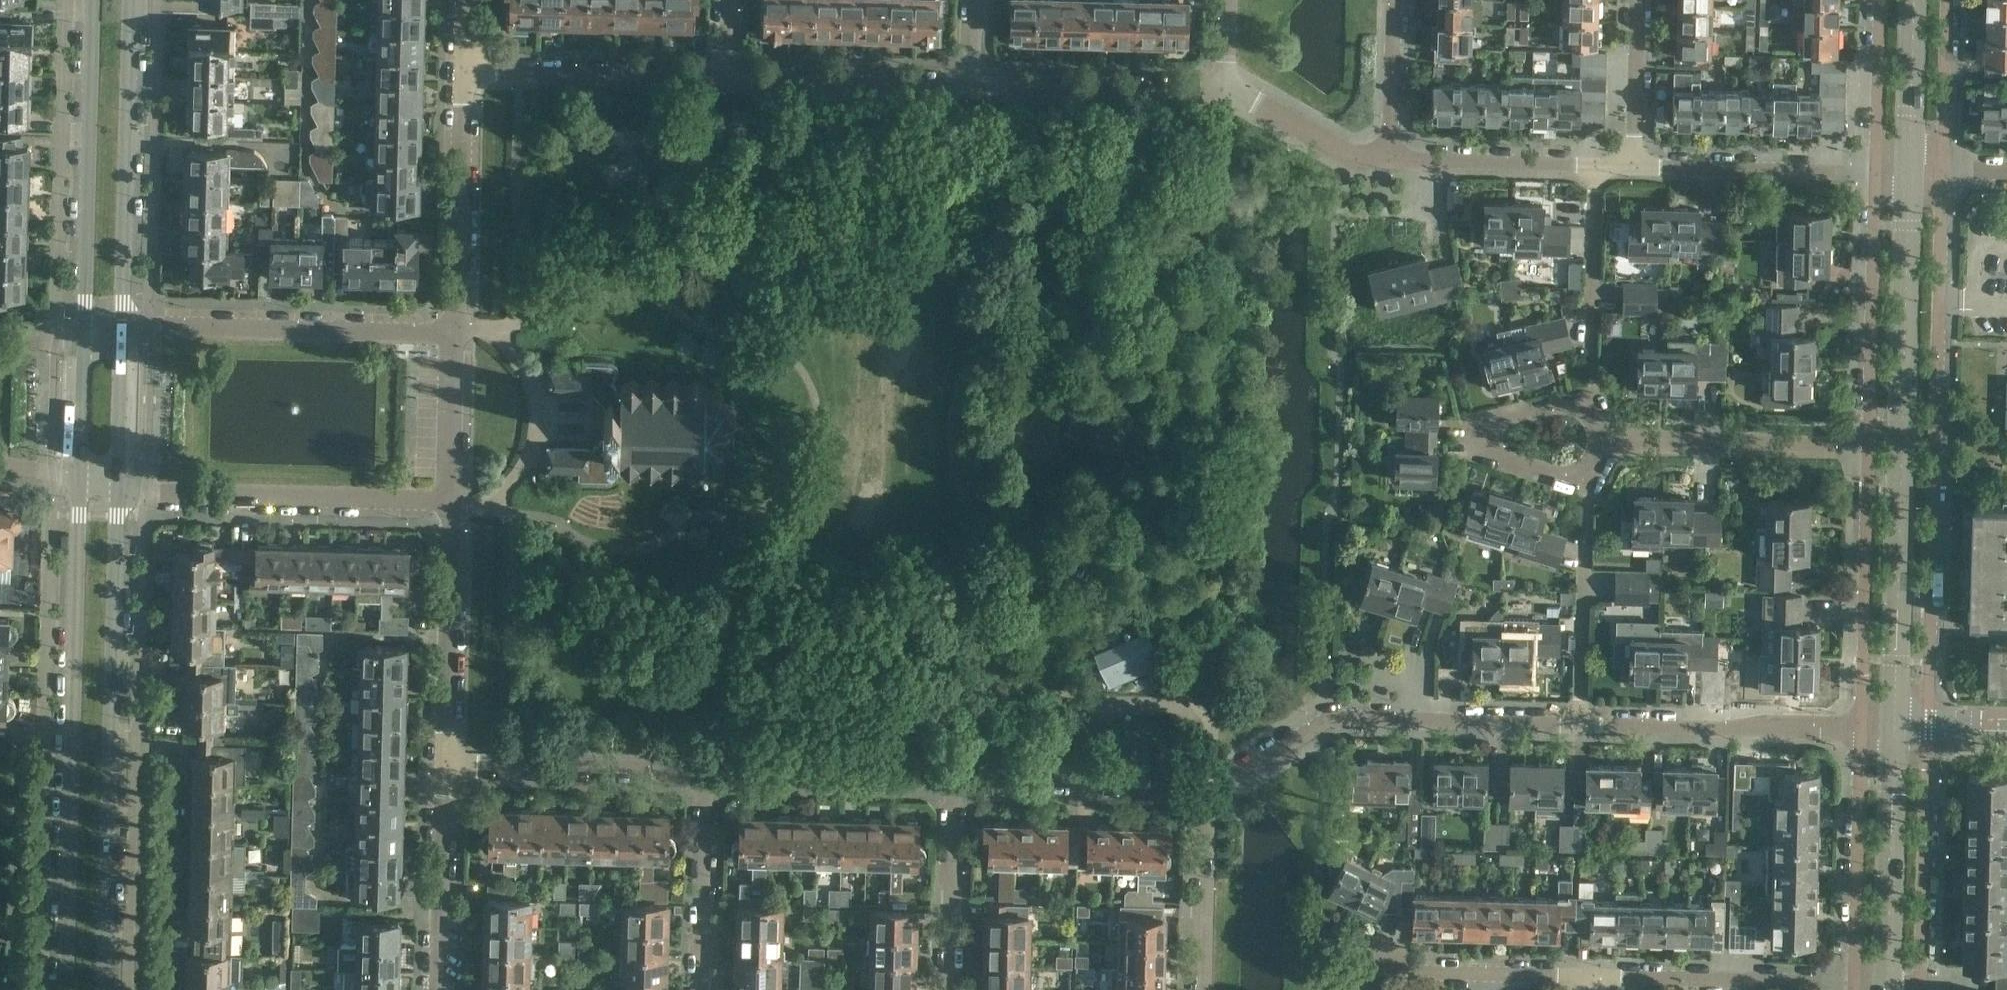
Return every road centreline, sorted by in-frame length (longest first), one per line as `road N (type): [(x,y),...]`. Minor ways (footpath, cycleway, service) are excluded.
road 1 (residential): [(1942,729),(1954,172)]
road 2 (tertiary): [(1894,728),(1918,172)]
road 3 (secondary): [(78,482),(64,989)]
road 4 (secondary): [(104,989),(119,490)]
road 5 (secondary): [(122,338),(132,0)]
road 6 (secondary): [(92,0),(82,338)]
road 7 (residential): [(453,333),(169,327),(122,338)]
road 8 (residential): [(119,490),(447,502)]
road 9 (residential): [(1869,452),(1862,734)]
road 10 (residential): [(1600,976),(1319,969)]
road 11 (residential): [(1582,725),(1862,734)]
road 12 (residential): [(1874,172),(1869,452)]
road 13 (residential): [(733,73),(462,66)]
road 14 (residential): [(1601,440),(1869,452)]
road 15 (unclassified): [(708,778),(444,767)]
road 16 (residential): [(1857,982),(1600,976)]
road 17 (unclassified): [(1208,790),(952,783)]
road 18 (residential): [(1933,984),(1942,729)]
road 19 (tertiary): [(1887,983),(1894,728)]
road 20 (residential): [(1330,718),(1582,725)]
road 21 (residential): [(1601,440),(1590,472),(1556,475),(1503,459),(1488,440),(1508,421),(1580,401)]
road 22 (residential): [(1862,734),(1857,982)]
road 23 (residential): [(1225,86),(978,80)]
road 24 (residential): [(978,80),(733,73)]
road 25 (unclassified): [(952,783),(708,778)]
road 26 (residential): [(1874,172),(1634,167)]
road 27 (unclassified): [(703,989),(708,778)]
road 28 (residential): [(1390,159),(1596,167)]
road 29 (unclassified): [(947,989),(952,783)]
road 30 (unclassified): [(1201,989),(1208,790)]
road 31 (residential): [(1585,535),(1582,725)]
road 32 (residential): [(1593,350),(1596,167)]
road 33 (residential): [(1225,86),(1351,155),(1390,159)]
road 34 (residential): [(1878,0),(1874,172)]
road 35 (residential): [(1954,172),(1958,0)]
road 36 (tertiary): [(1918,172),(1920,0)]
road 37 (residential): [(1634,167),(1640,0)]
road 38 (residential): [(1390,159),(1394,0)]
road 39 (secondary): [(119,490),(122,338)]
road 40 (secondary): [(82,338),(78,482)]
road 41 (residential): [(444,767),(438,909)]
road 42 (unclassified): [(1330,718),(1208,790)]
road 43 (residential): [(446,641),(444,767)]

